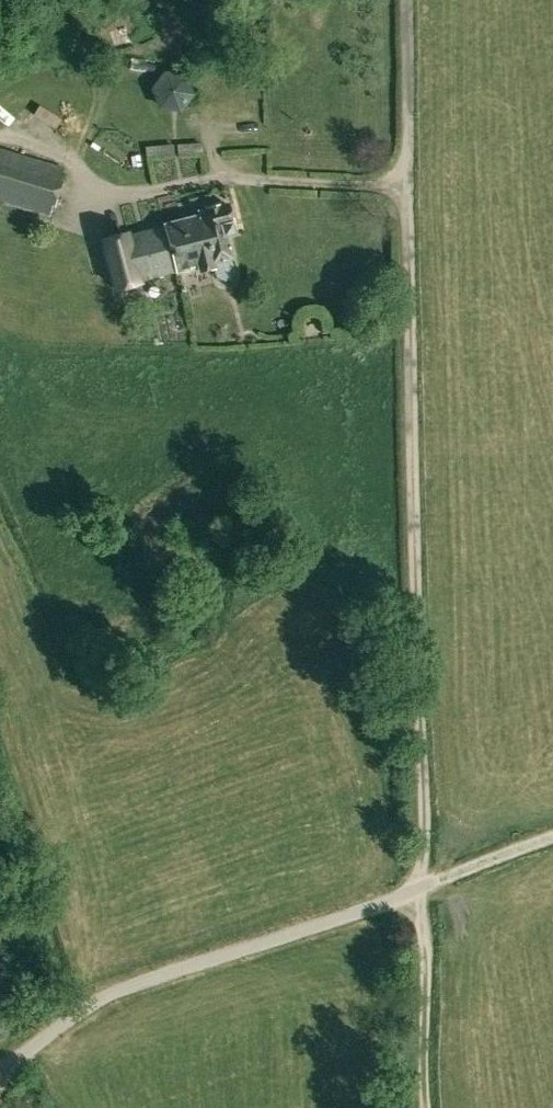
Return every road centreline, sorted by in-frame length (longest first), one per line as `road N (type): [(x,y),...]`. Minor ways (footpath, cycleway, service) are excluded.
road 1 (track): [(426,1107),(407,192)]
road 2 (track): [(407,192),(409,0)]
road 3 (track): [(420,891),(552,842)]

